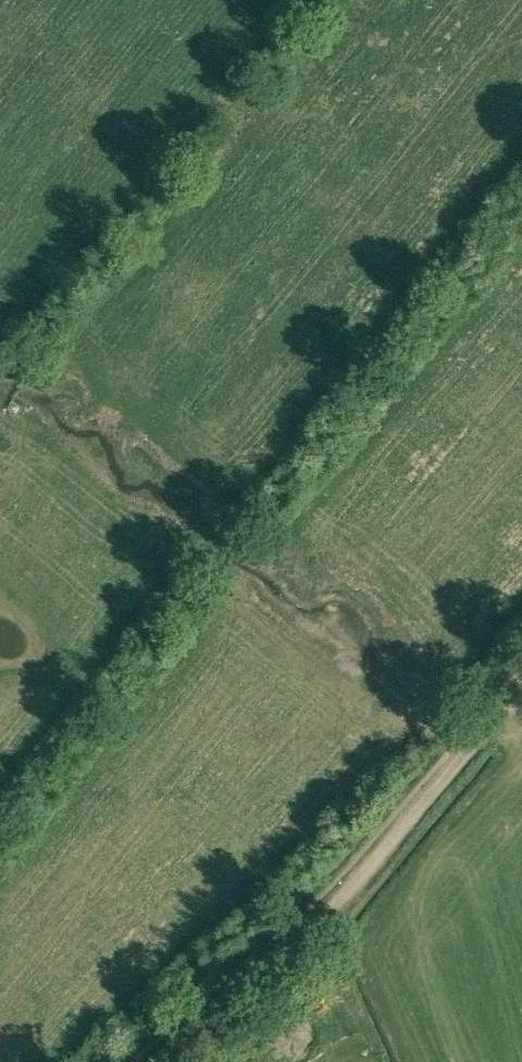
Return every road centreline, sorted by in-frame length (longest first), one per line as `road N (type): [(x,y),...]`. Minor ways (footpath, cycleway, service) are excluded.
road 1 (track): [(158,1061),(335,905),(521,700)]

